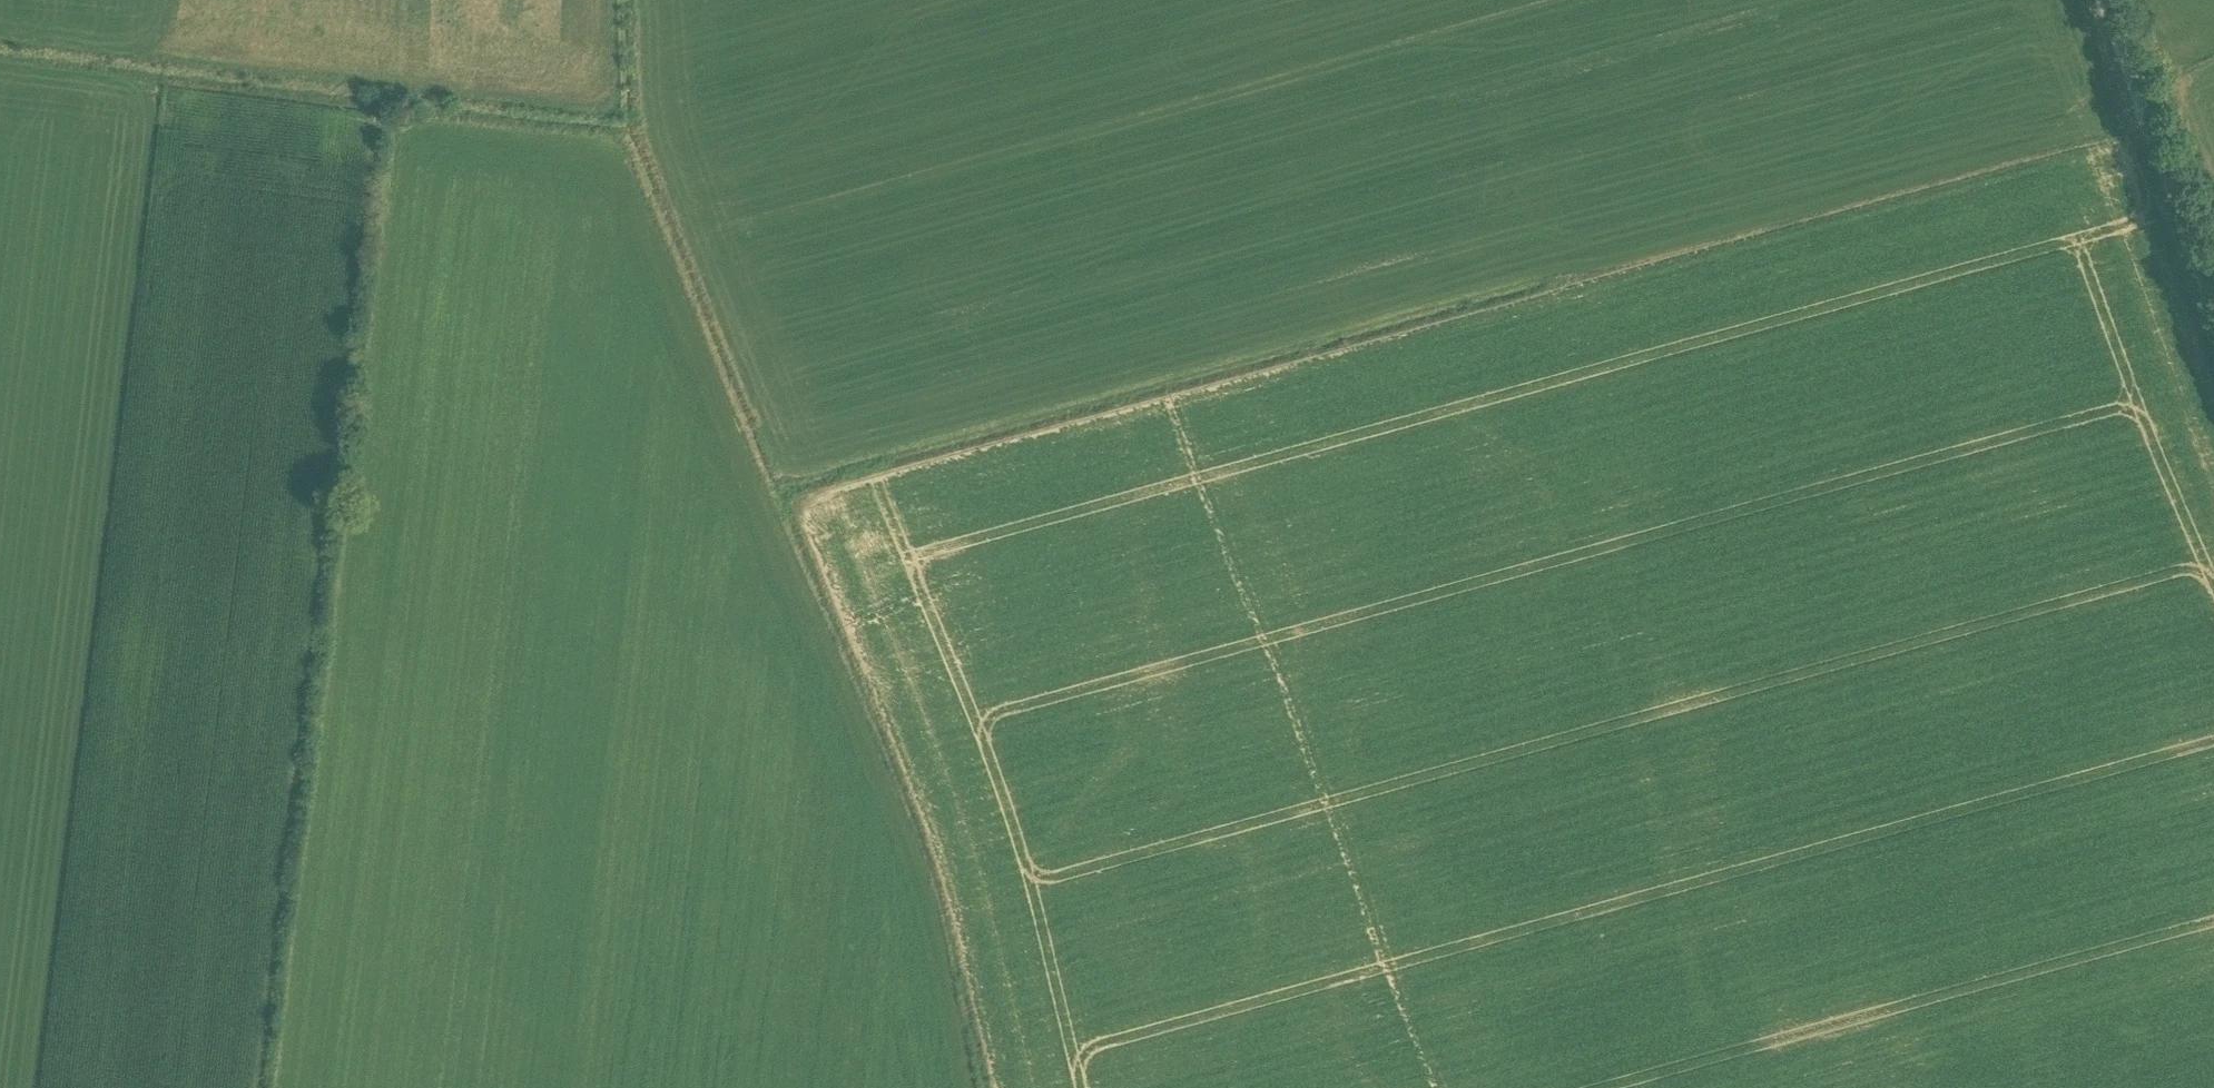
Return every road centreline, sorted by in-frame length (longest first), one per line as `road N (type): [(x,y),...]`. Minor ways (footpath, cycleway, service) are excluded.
road 1 (unclassified): [(2213,305),(2104,0)]

